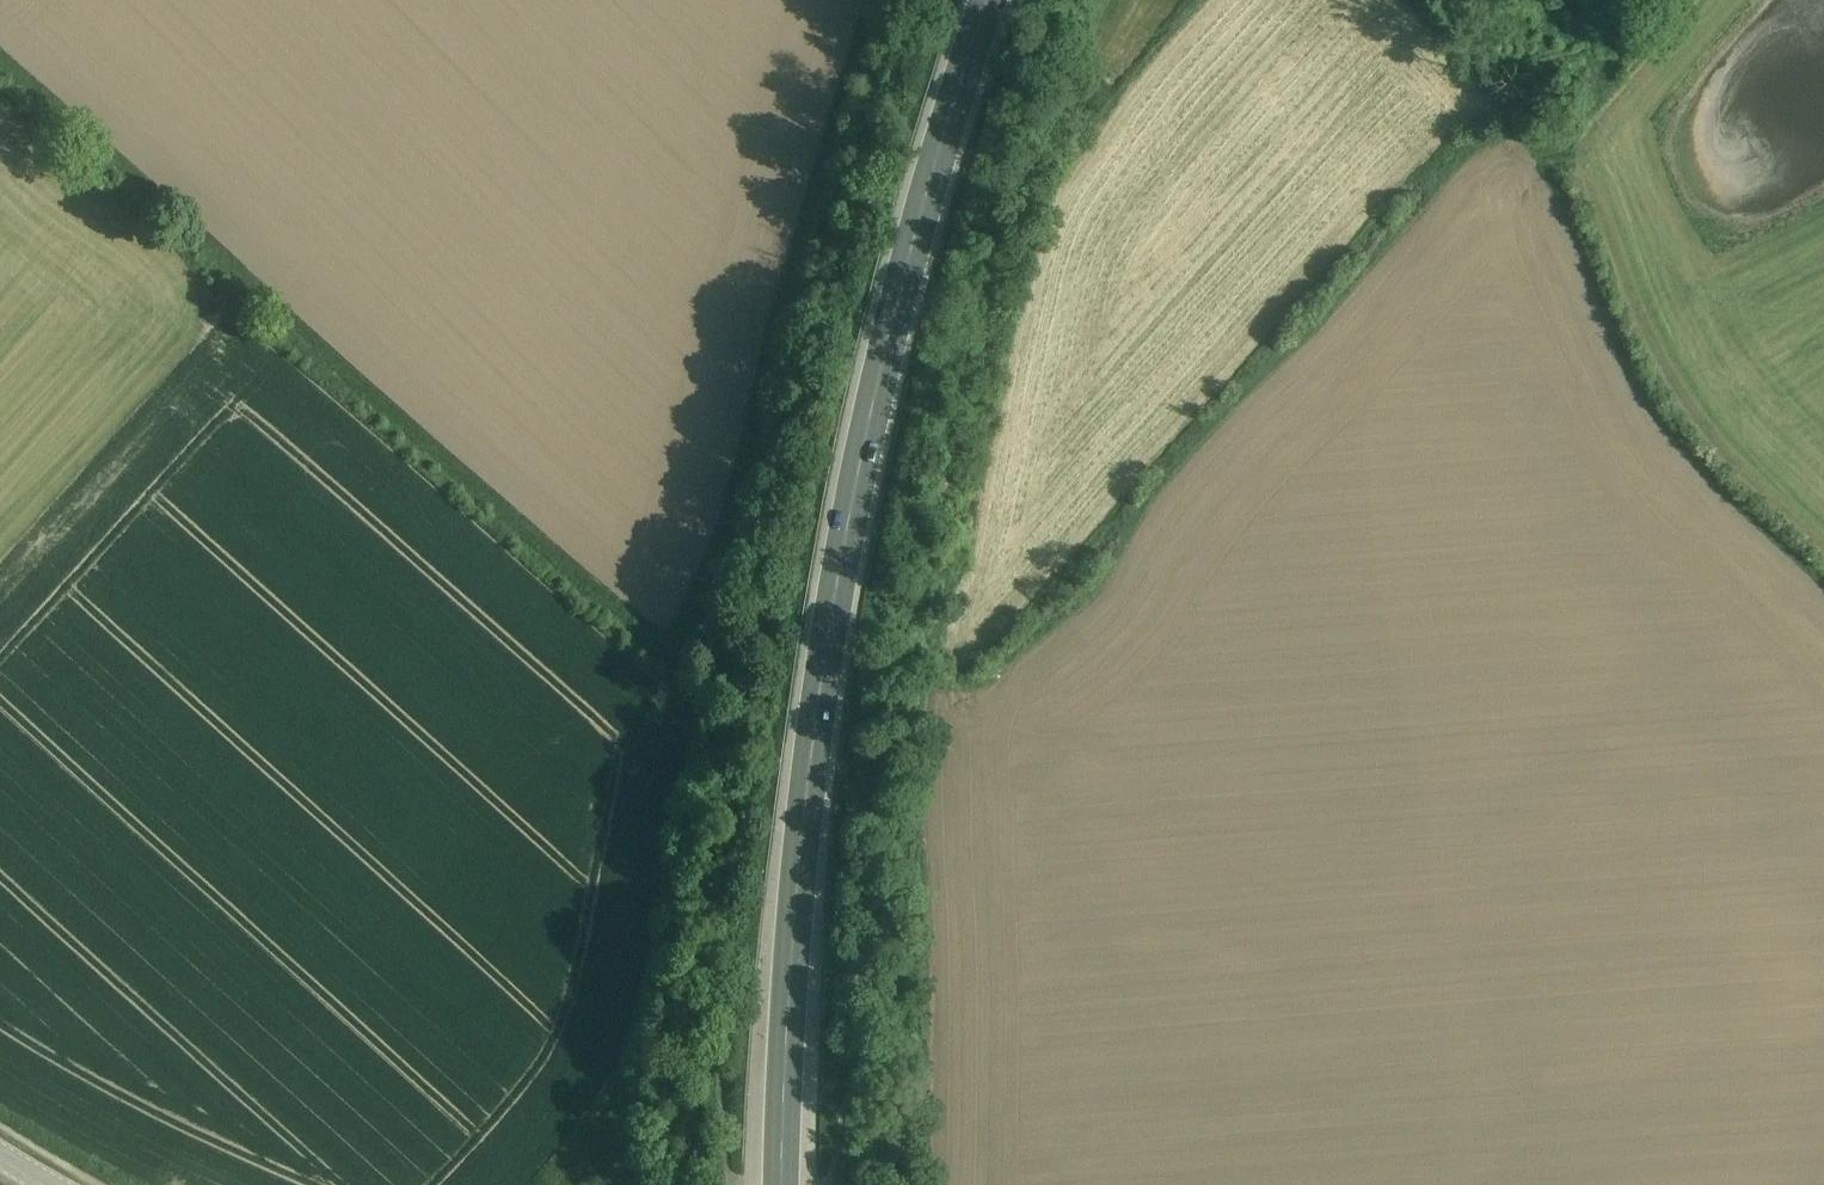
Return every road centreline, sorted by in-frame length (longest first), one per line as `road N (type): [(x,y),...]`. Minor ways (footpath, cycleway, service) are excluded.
road 1 (primary): [(989,0),(887,333),(838,564),(793,898),(777,1184)]

